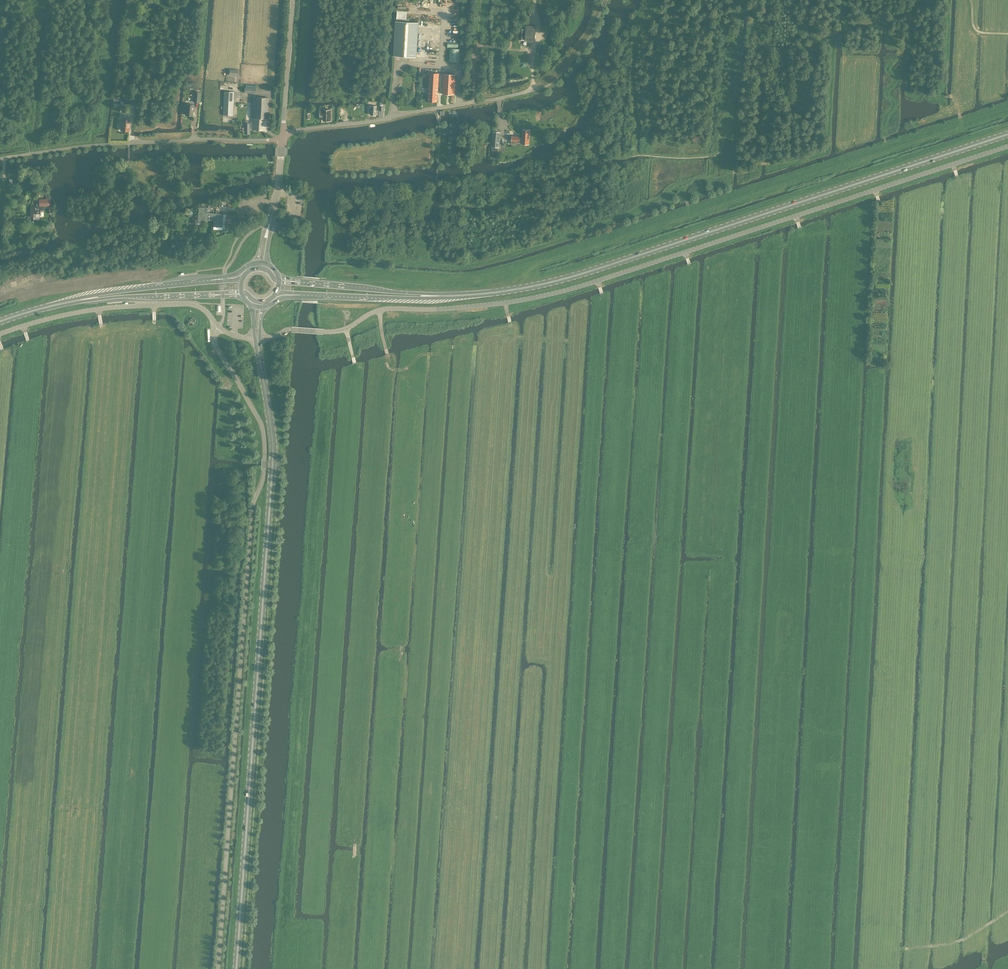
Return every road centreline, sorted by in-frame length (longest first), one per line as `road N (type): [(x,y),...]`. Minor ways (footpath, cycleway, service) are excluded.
road 1 (unclassified): [(1007,146),(592,282),(482,306),(376,311),(346,329),(315,331)]
road 2 (unclassified): [(218,968),(252,507),(265,461),(262,425),(217,347),(218,326)]
road 3 (secondary): [(236,968),(273,461),(257,338)]
road 4 (primary): [(430,296),(579,274),(1007,134)]
road 5 (unclassified): [(0,333),(79,312),(173,304),(200,307),(218,326)]
road 6 (unclassified): [(282,135),(105,144)]
road 7 (unclassified): [(437,108),(282,135)]
road 8 (track): [(380,371),(403,370),(414,356),(442,348),(510,338),(511,323)]
road 9 (tertiary): [(282,135),(293,0)]
road 10 (primary): [(296,295),(430,296)]
road 11 (primary): [(430,296),(297,282)]
road 12 (primary): [(208,281),(83,299)]
road 13 (primary): [(83,299),(207,295)]

